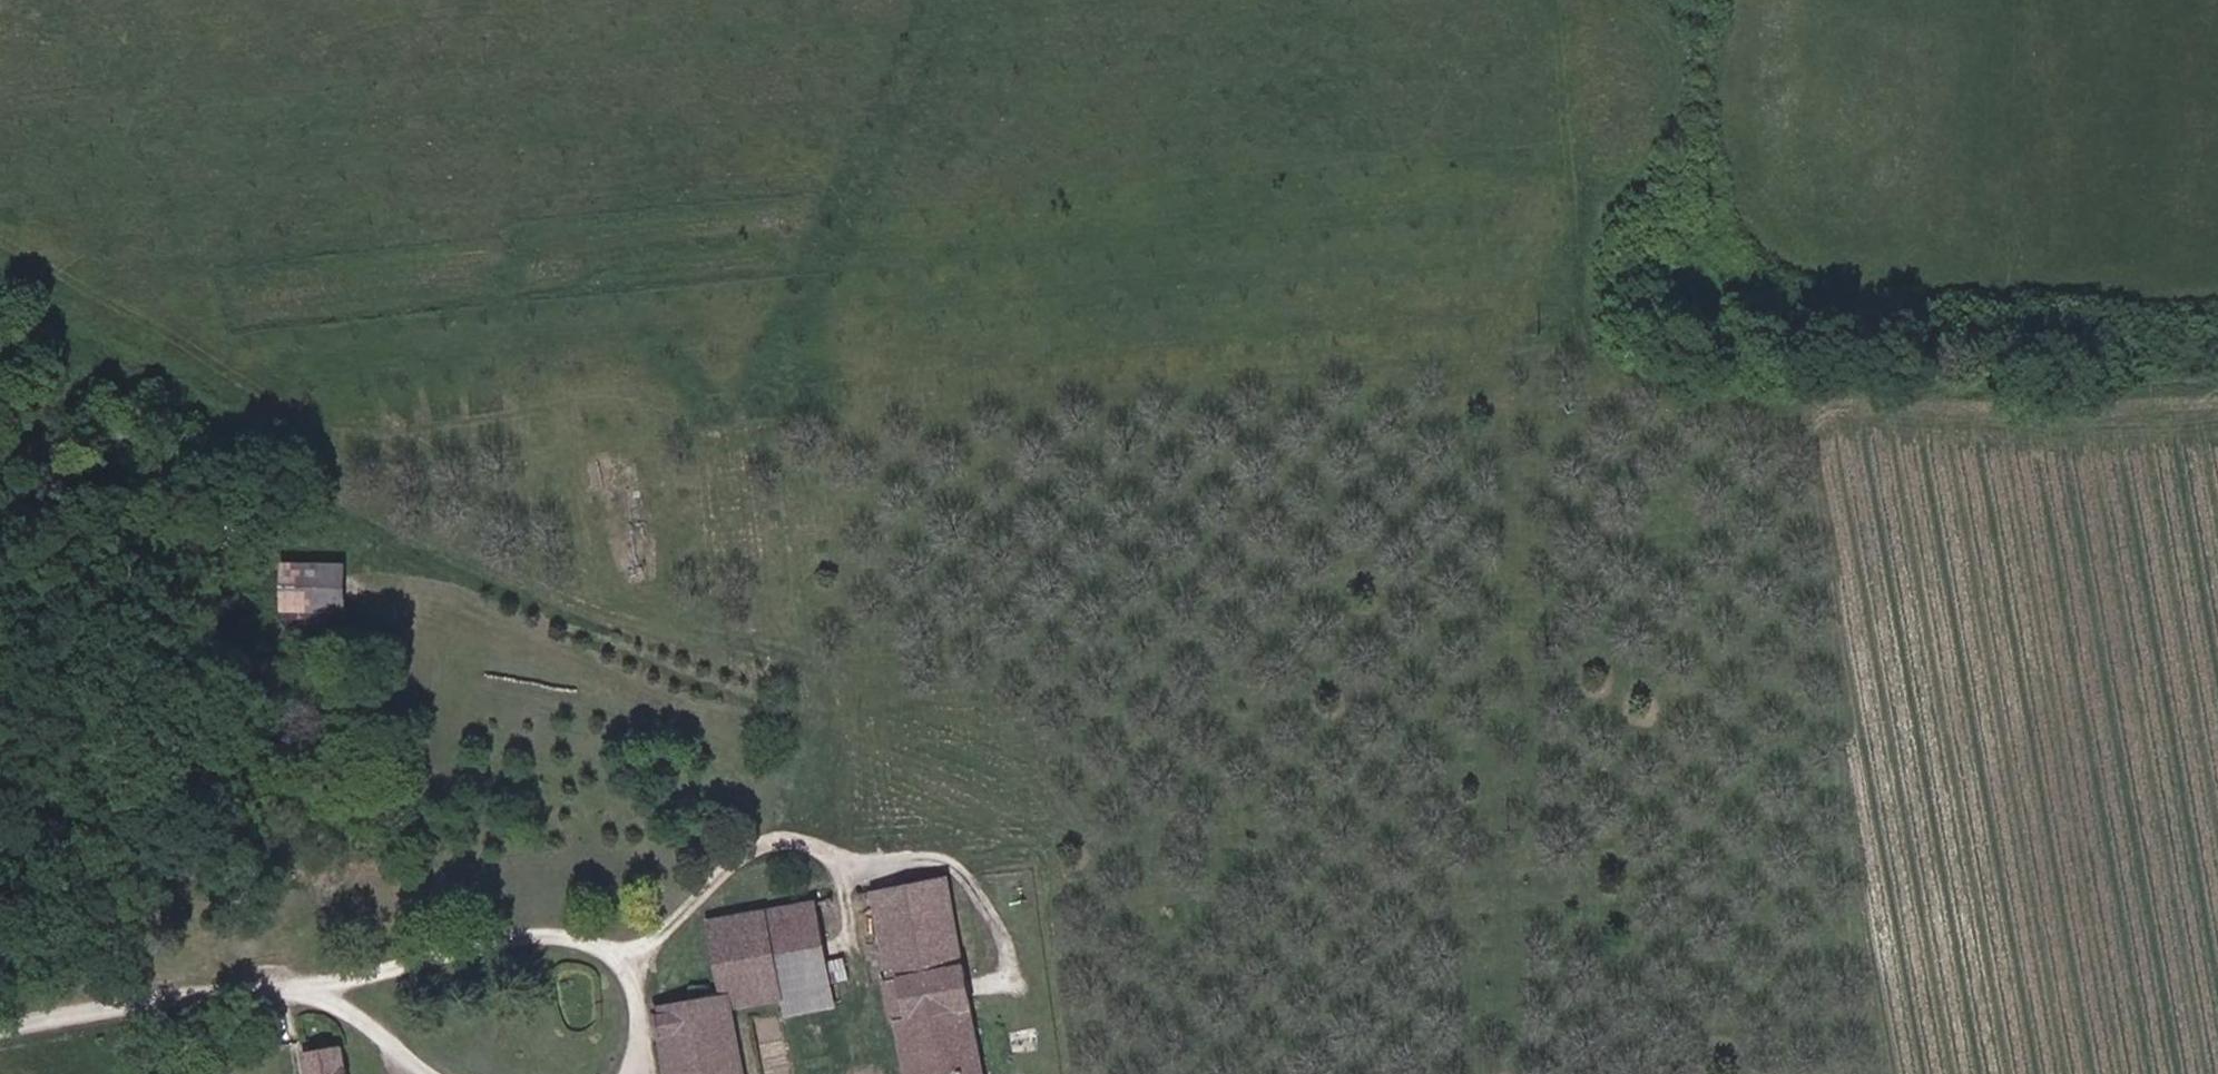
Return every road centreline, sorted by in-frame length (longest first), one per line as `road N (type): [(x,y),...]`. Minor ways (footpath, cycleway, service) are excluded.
road 1 (track): [(0,1033),(301,991),(340,1006),(427,1073)]
road 2 (track): [(630,1073),(643,1021),(636,994),(624,963),(584,945),(533,936),(377,979)]

